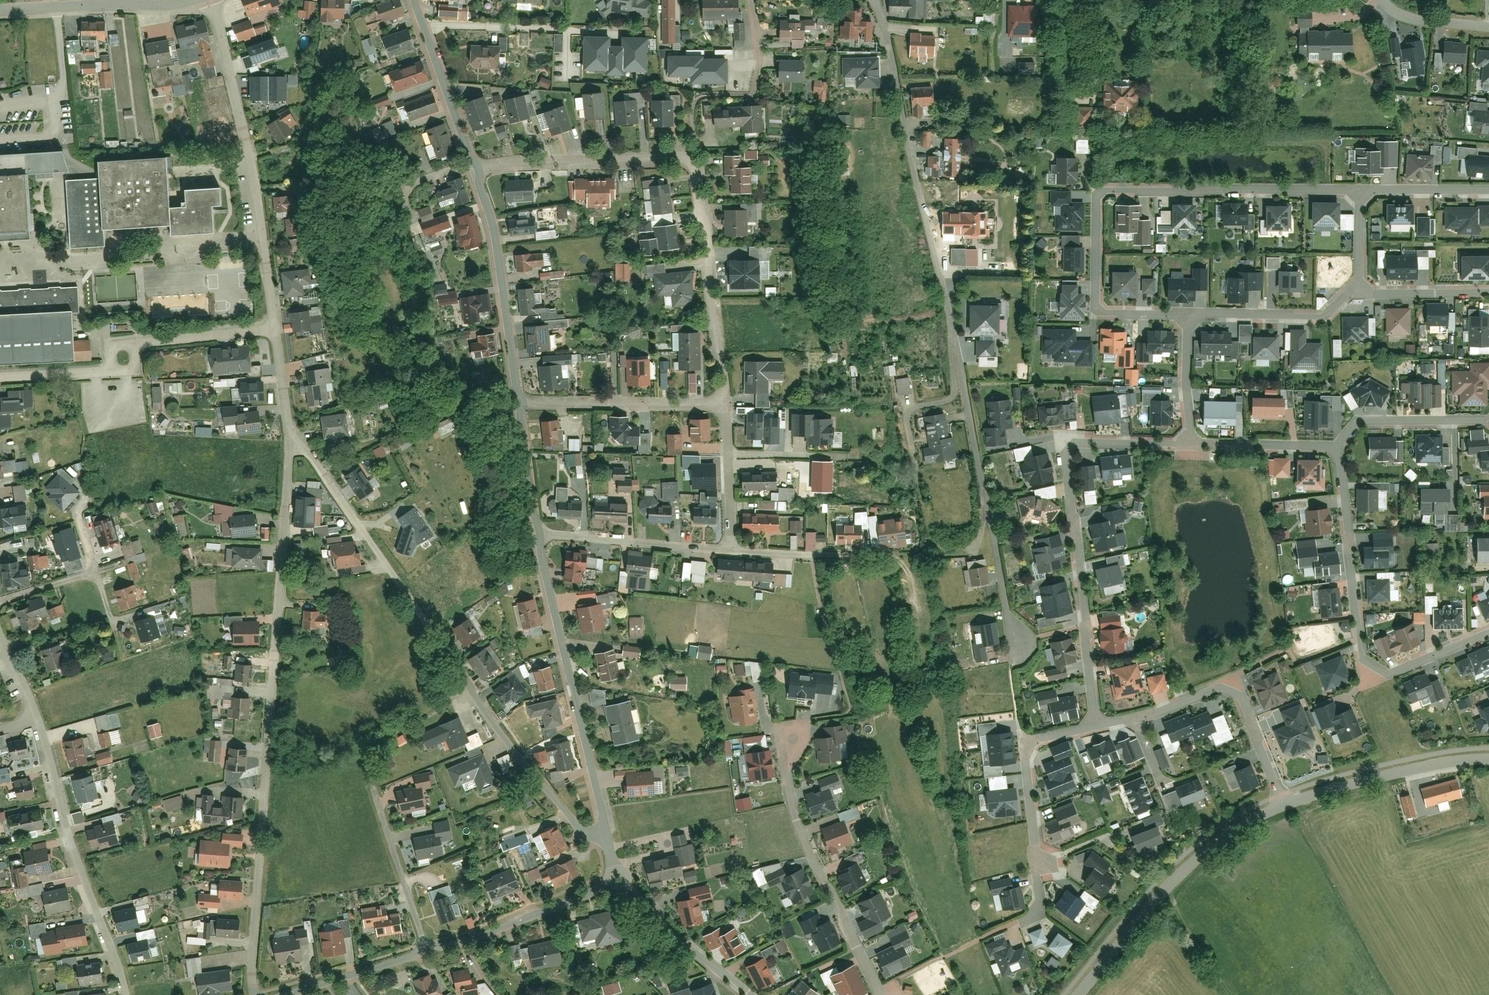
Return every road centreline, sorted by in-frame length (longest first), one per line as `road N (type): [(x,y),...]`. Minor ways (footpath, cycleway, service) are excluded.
road 1 (residential): [(877,0),(1022,647)]
road 2 (residential): [(256,994),(291,447)]
road 3 (residential): [(291,447),(329,479),(568,817),(582,831),(608,834)]
road 4 (residential): [(476,170),(553,161),(697,163),(726,406)]
road 5 (residential): [(1190,317),(1101,309),(1098,221),(1107,191),(1361,194)]
road 6 (residential): [(1195,445),(1069,449),(1095,728)]
road 7 (residential): [(618,872),(457,945),(293,994)]
road 8 (residential): [(1488,634),(1391,674),(1369,664),(1336,448)]
road 9 (residential): [(215,0),(254,172),(276,331)]
road 10 (residential): [(726,406),(731,547),(542,535)]
road 11 (residential): [(542,535),(608,834)]
road 12 (residential): [(0,376),(117,368),(129,346),(276,331)]
road 13 (residential): [(125,994),(35,719)]
road 14 (residential): [(1283,803),(1224,838),(1174,882),(1079,994)]
road 15 (residential): [(882,994),(799,825),(790,746)]
road 16 (residential): [(1283,803),(1234,694),(1213,693),(1095,728)]
road 17 (residential): [(476,170),(495,233),(521,405)]
road 18 (residential): [(1488,761),(1411,770),(1283,803)]
road 19 (residential): [(521,405),(726,406)]
road 20 (residential): [(1095,728),(1025,748),(1041,868)]
road 21 (residential): [(416,0),(476,170)]
road 22 (residential): [(618,872),(744,994)]
road 23 (residential): [(1355,288),(1314,317),(1190,317)]
road 24 (residential): [(1488,421),(1368,422),(1336,448)]
road 25 (residential): [(1336,448),(1195,445)]
road 26 (residential): [(1488,293),(1355,288)]
road 27 (residential): [(521,405),(542,535)]
road 28 (residential): [(1195,445),(1185,385),(1190,317)]
road 29 (residential): [(1361,194),(1488,192)]

